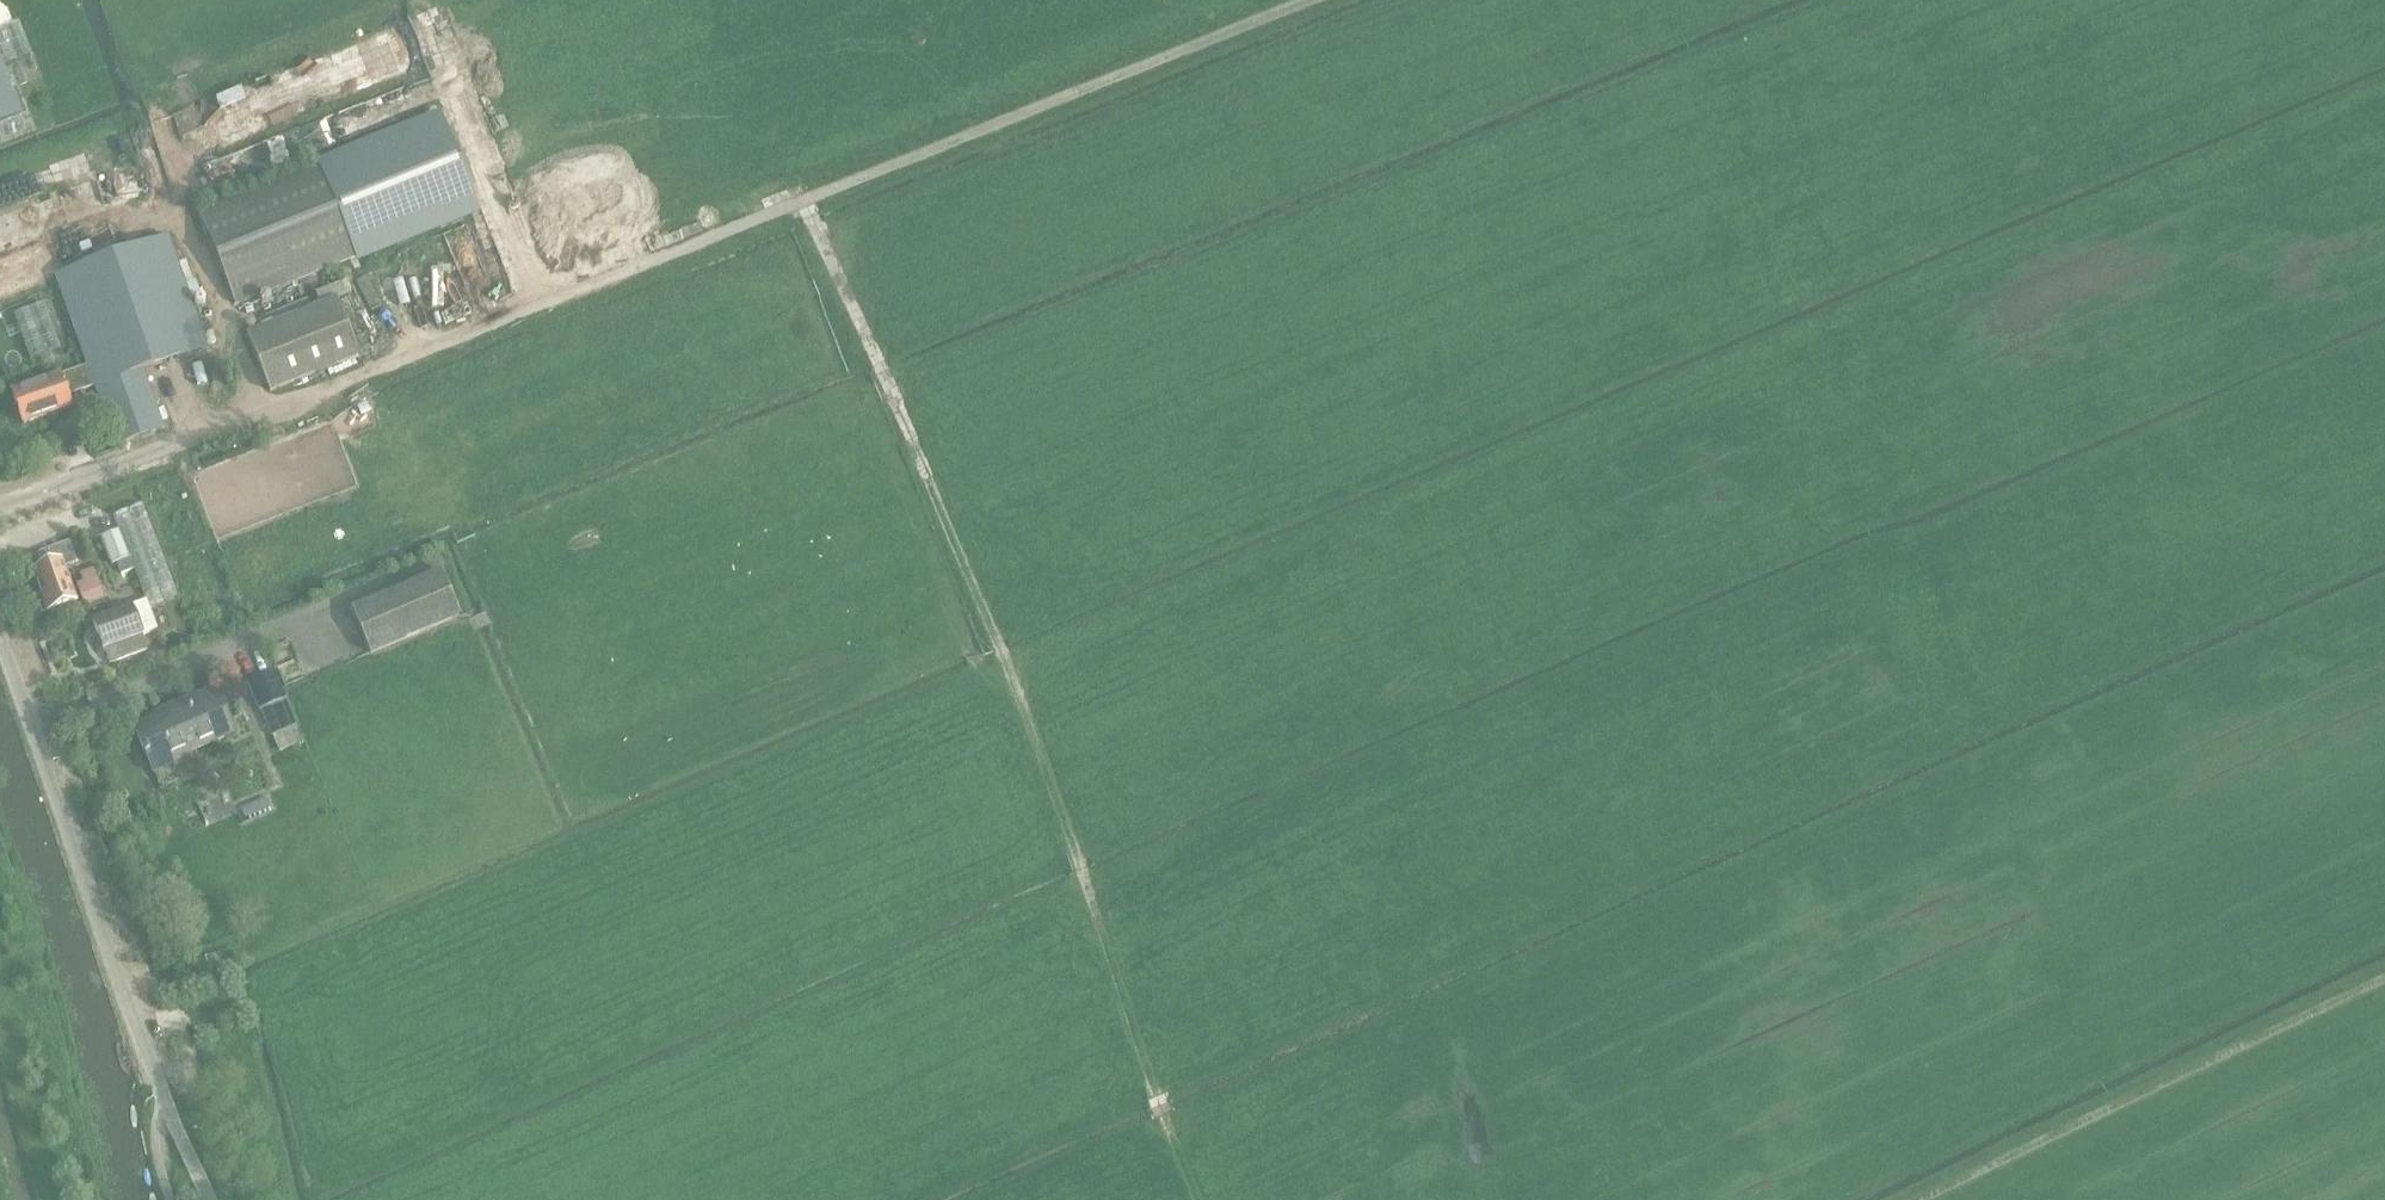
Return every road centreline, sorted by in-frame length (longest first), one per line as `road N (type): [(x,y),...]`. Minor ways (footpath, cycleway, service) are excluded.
road 1 (unclassified): [(209,1199),(129,1020),(0,646)]
road 2 (track): [(1923,1199),(2384,980)]

